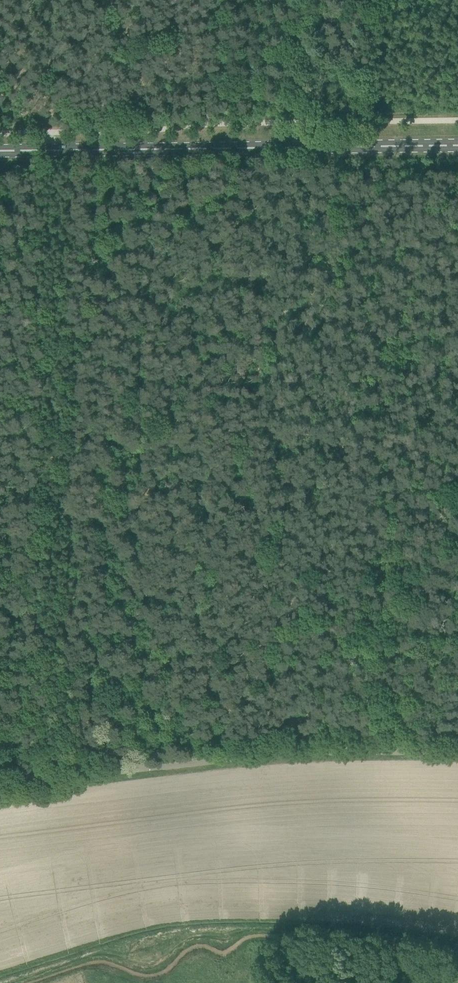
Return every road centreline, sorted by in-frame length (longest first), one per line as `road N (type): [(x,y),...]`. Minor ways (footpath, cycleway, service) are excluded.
road 1 (unclassified): [(457,751),(280,754),(0,782)]
road 2 (primary): [(0,151),(457,145)]

